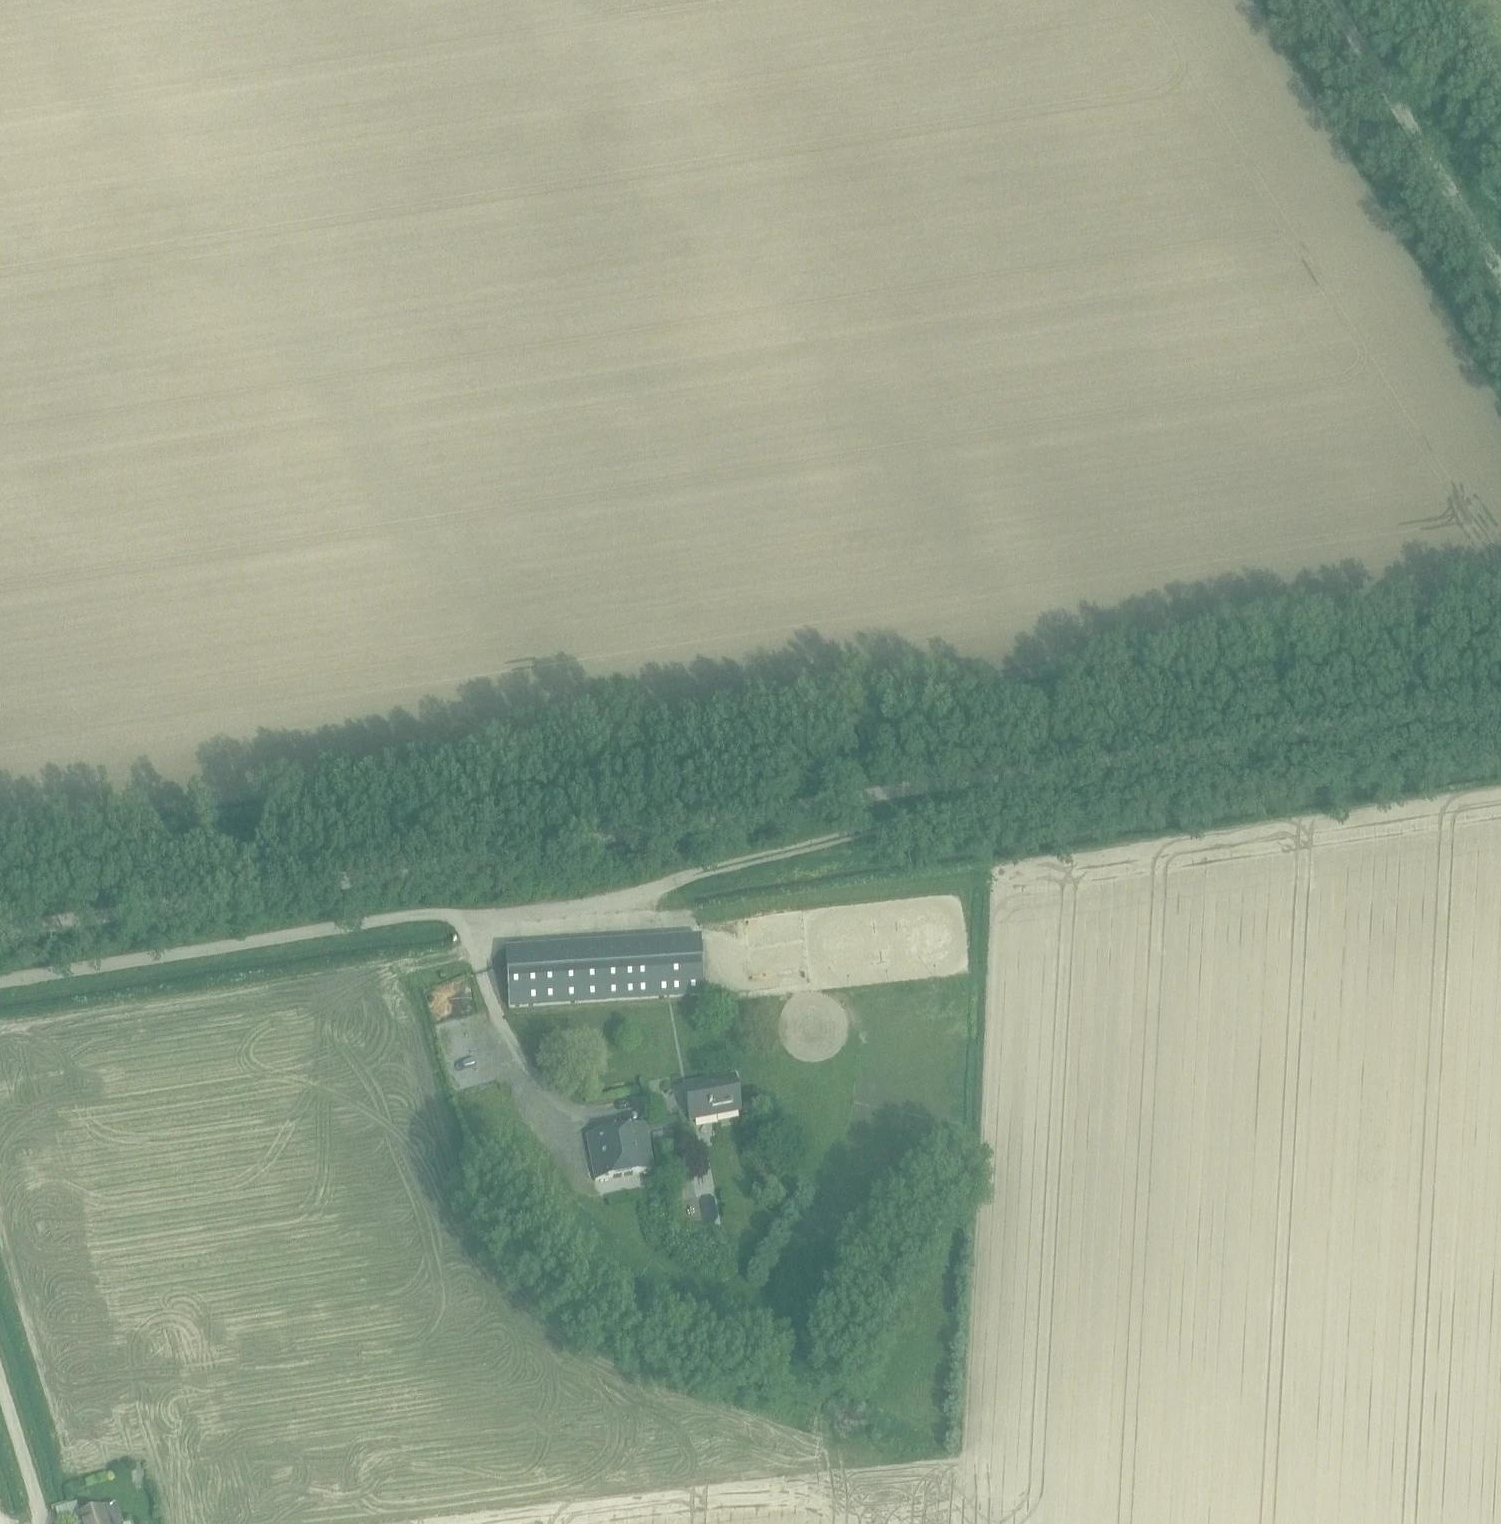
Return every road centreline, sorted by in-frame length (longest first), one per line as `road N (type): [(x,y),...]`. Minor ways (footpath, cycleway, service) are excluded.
road 1 (unclassified): [(1500,701),(0,932)]
road 2 (unclassified): [(1500,274),(1332,0)]
road 3 (unclassified): [(45,1523),(0,1379)]

